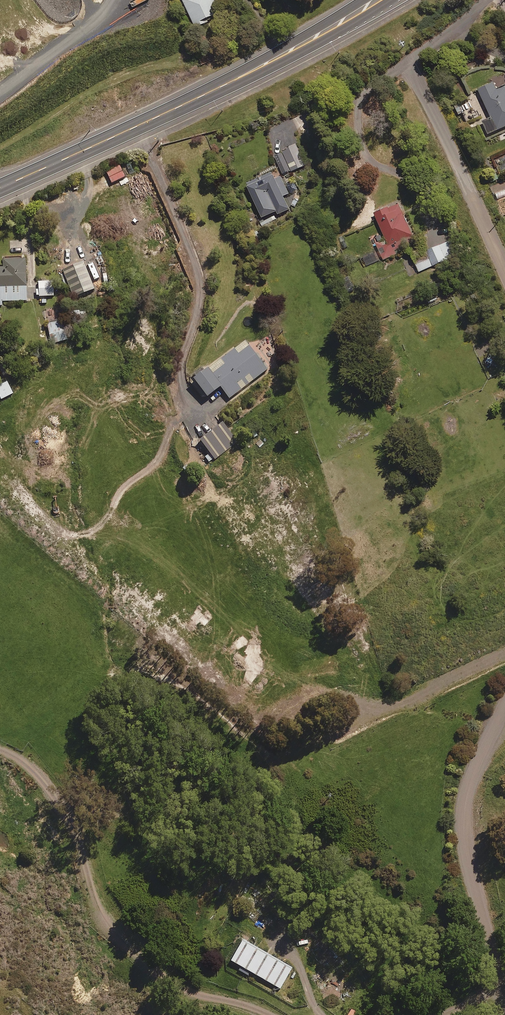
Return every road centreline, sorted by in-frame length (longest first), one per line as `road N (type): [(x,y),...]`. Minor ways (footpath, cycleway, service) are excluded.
road 1 (trunk): [(0,188),(227,85),(379,0)]
road 2 (track): [(0,752),(33,763),(173,960),(286,1014)]
road 3 (track): [(504,1000),(470,884),(464,828),(474,773),(504,705)]
road 4 (track): [(504,271),(410,61)]
road 5 (residential): [(487,0),(375,84)]

